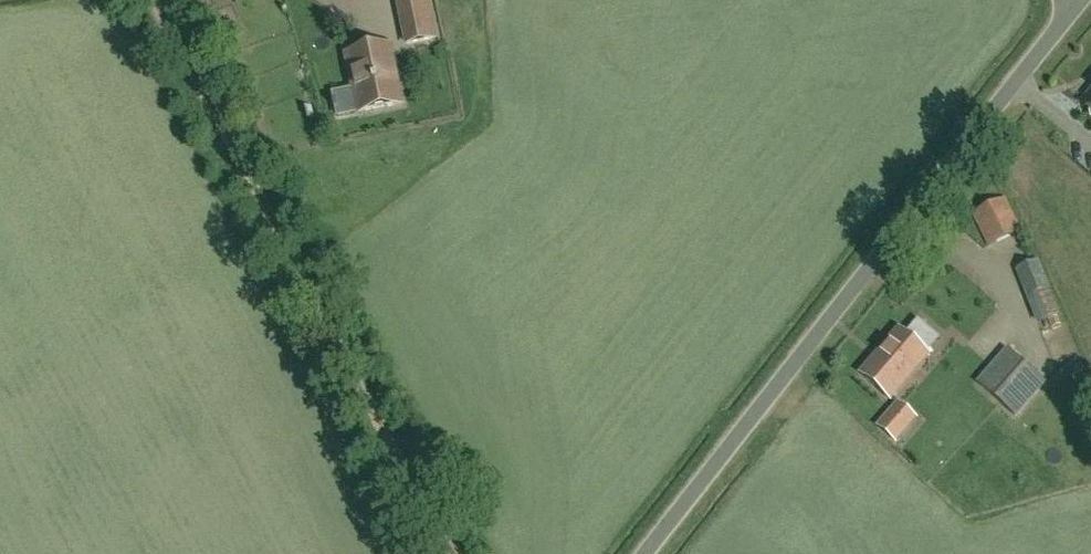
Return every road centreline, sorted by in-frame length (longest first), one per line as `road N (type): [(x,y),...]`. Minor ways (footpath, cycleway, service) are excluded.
road 1 (unclassified): [(646,553),(1081,1)]
road 2 (track): [(148,0),(451,553)]

